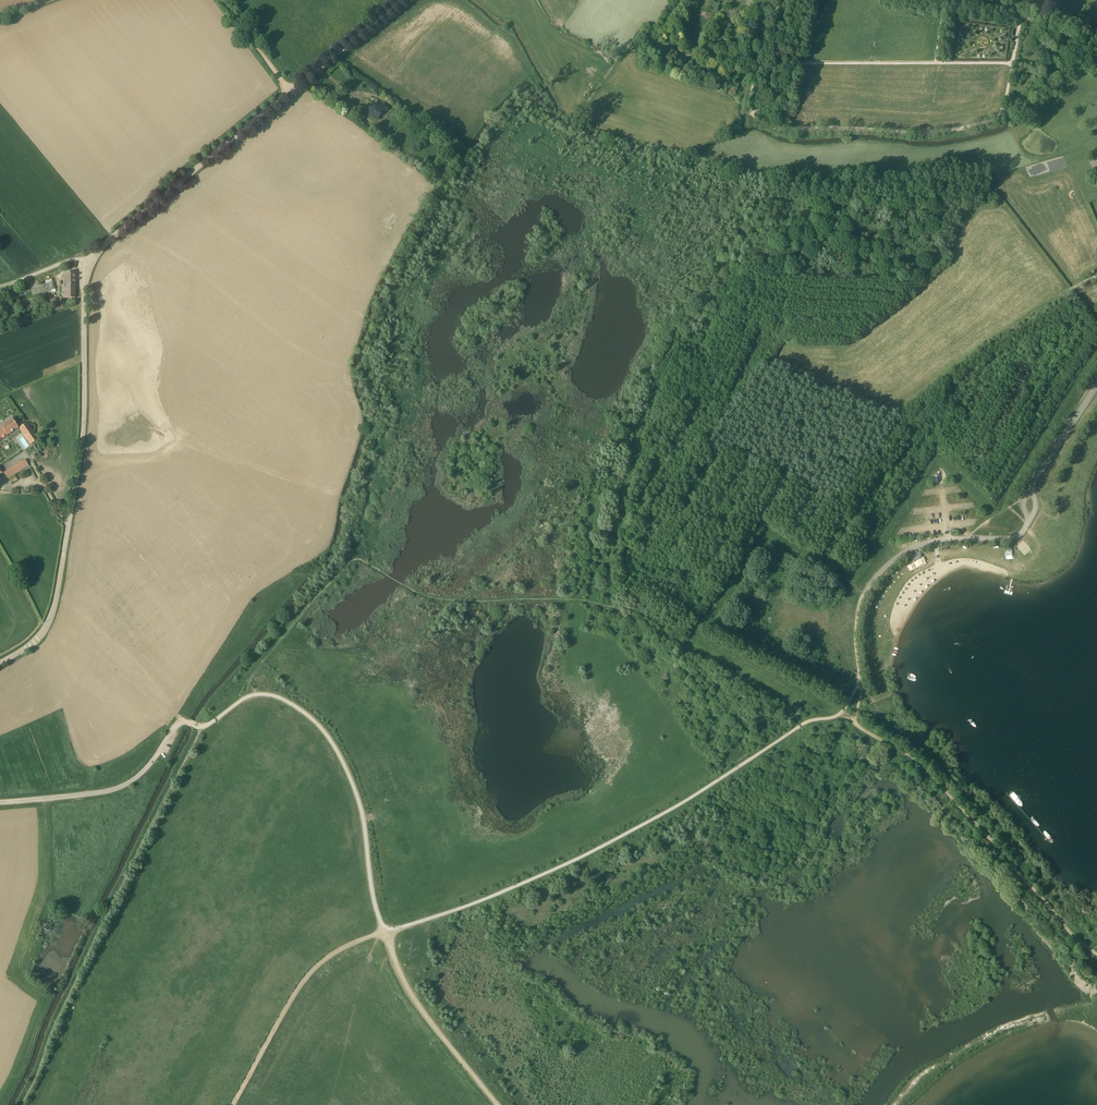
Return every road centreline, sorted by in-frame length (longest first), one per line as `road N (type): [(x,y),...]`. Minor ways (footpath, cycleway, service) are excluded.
road 1 (unclassified): [(0,663),(36,640),(56,602),(83,433),(91,262),(402,0)]
road 2 (track): [(784,737),(575,861),(384,933)]
road 3 (track): [(203,725),(21,1104)]
road 4 (track): [(855,715),(862,729),(934,777),(1096,954)]
road 5 (track): [(248,696),(289,702),(339,753),(363,817),(384,933)]
road 6 (track): [(384,933),(313,970),(233,1104)]
road 7 (unclassified): [(196,725),(173,728),(143,771),(113,790),(0,802)]
road 8 (track): [(384,933),(411,997),(497,1104)]
road 9 (unclassified): [(1028,521),(1013,539),(914,548),(887,564),(864,594)]
road 10 (unclassified): [(1096,384),(1031,489)]

